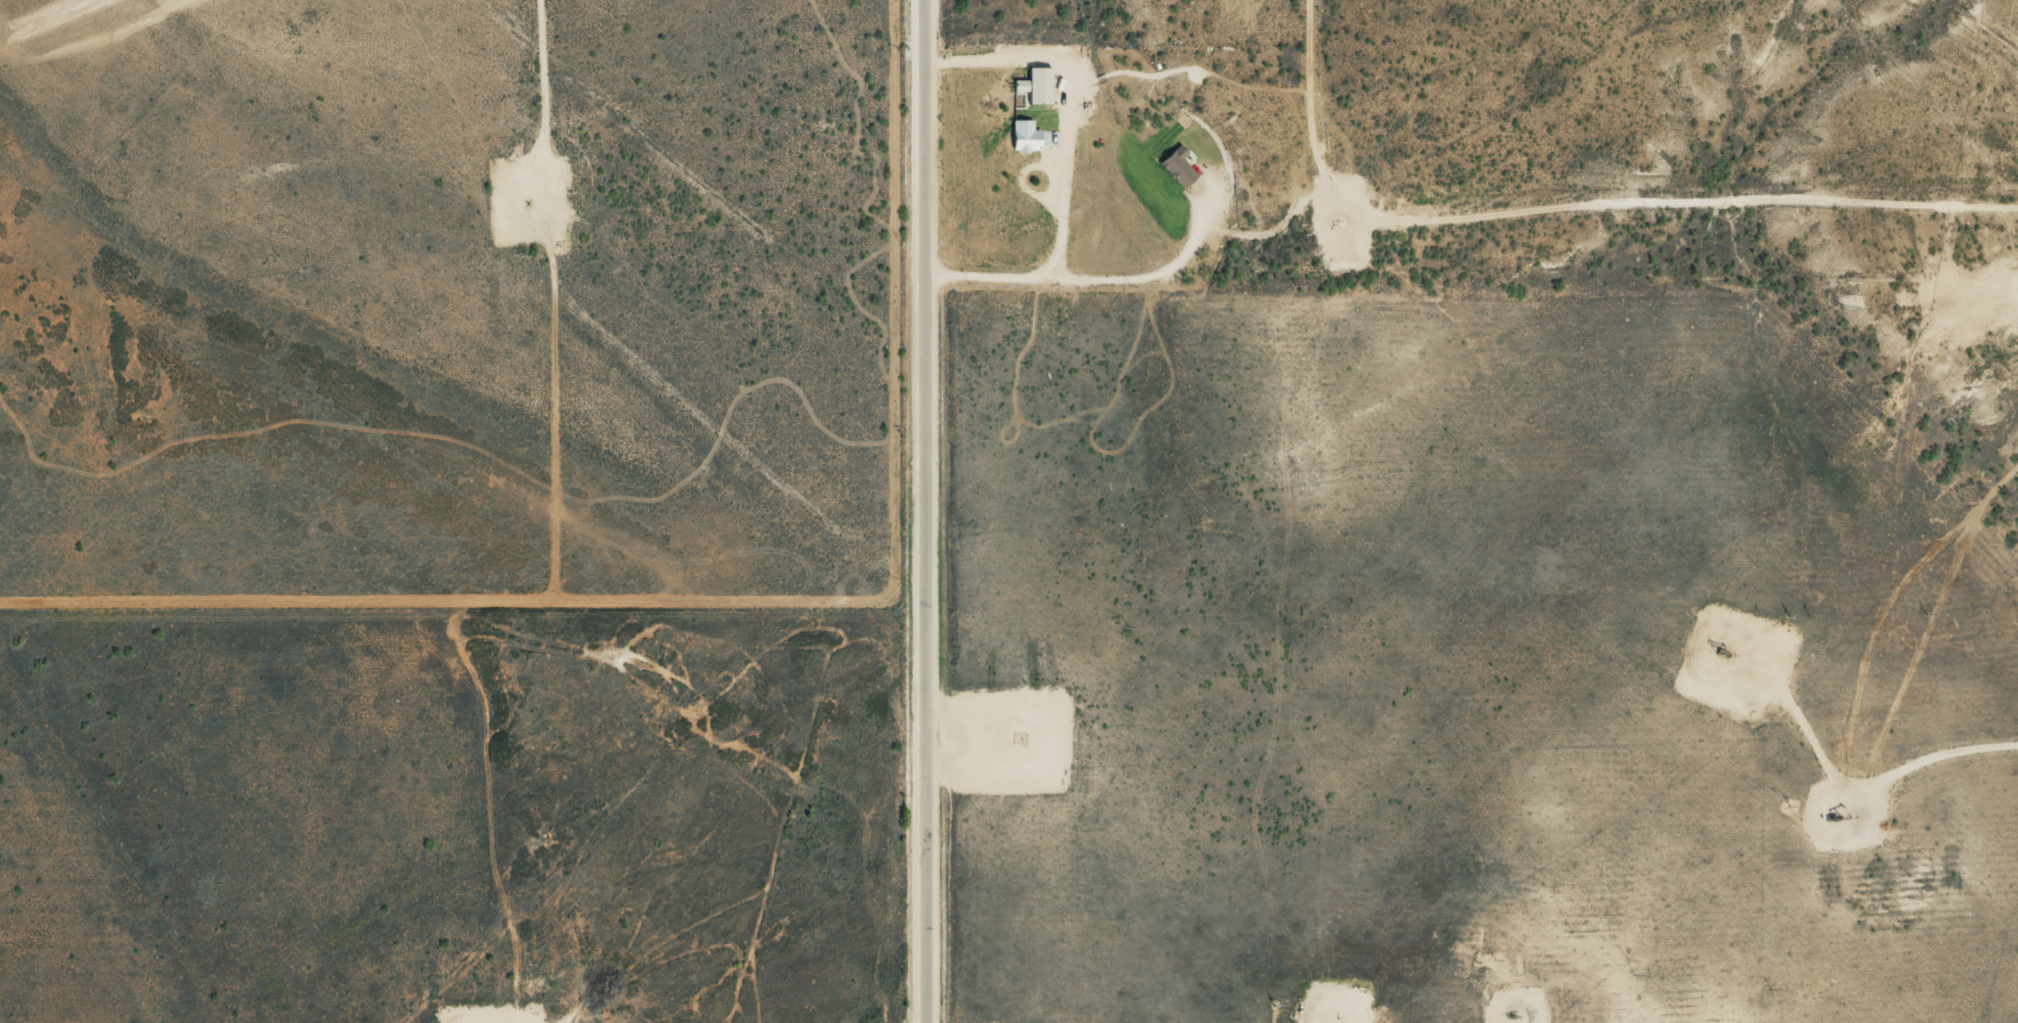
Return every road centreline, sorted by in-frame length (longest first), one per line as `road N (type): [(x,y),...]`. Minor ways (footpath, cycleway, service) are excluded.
road 1 (secondary): [(925,1022),(924,0)]
road 2 (track): [(1743,0),(1626,47),(1472,152),(1381,152),(1356,142),(1358,0)]
road 3 (track): [(139,1022),(0,737)]
road 4 (track): [(2017,146),(1927,124),(1863,0)]

